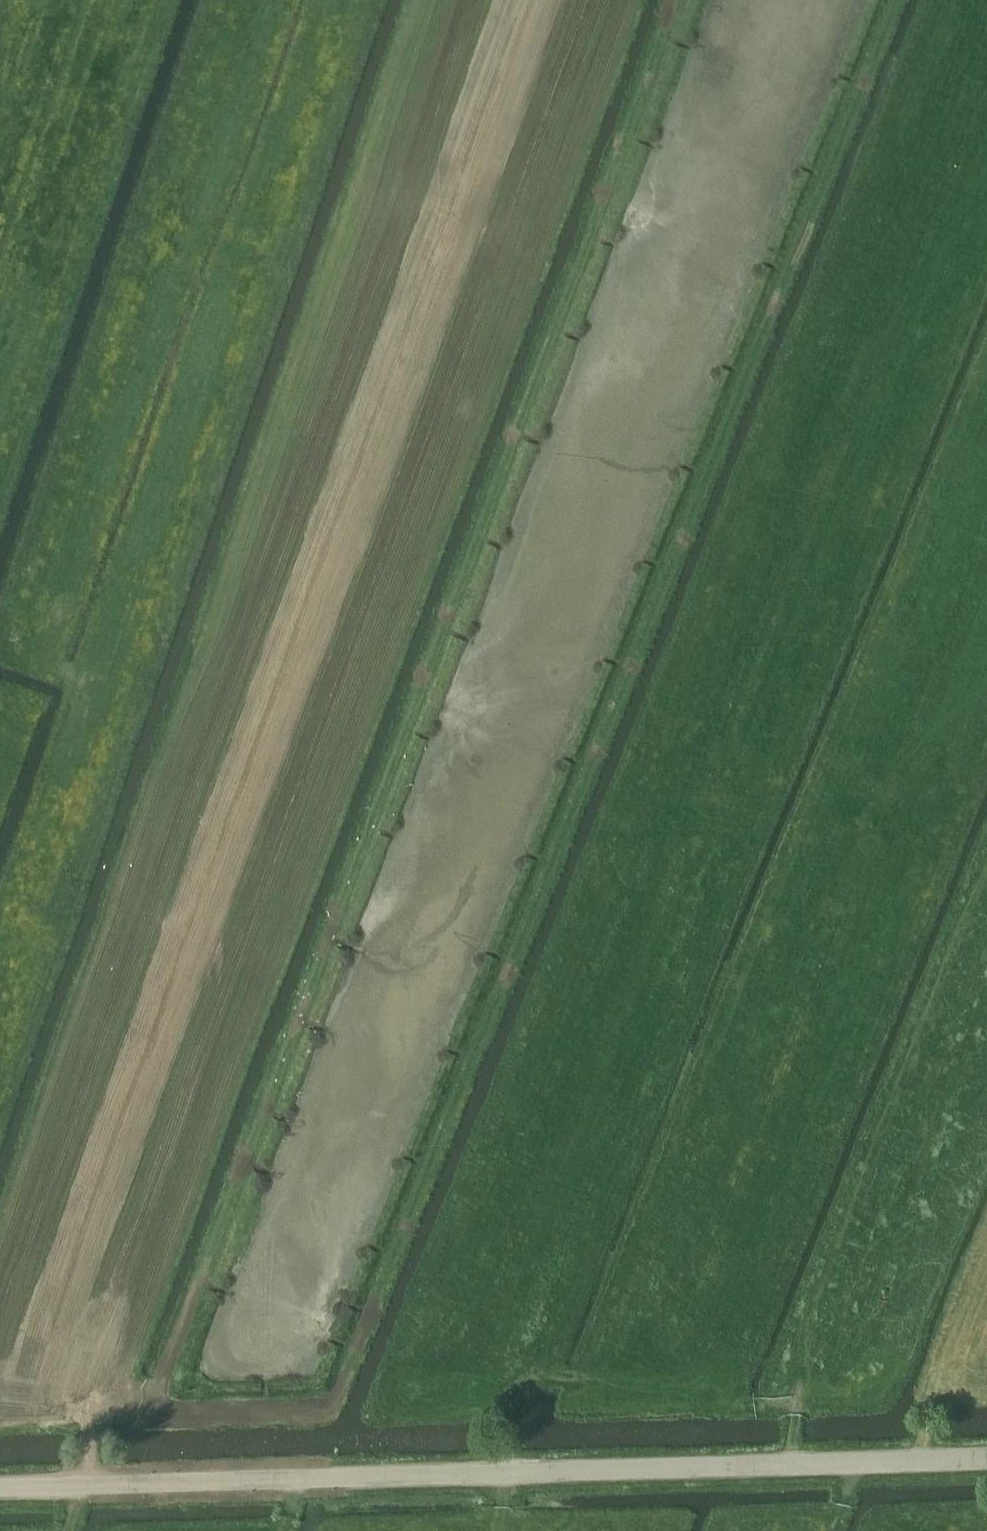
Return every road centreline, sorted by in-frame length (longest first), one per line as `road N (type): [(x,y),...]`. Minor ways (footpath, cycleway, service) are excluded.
road 1 (unclassified): [(0,1487),(986,1460)]

